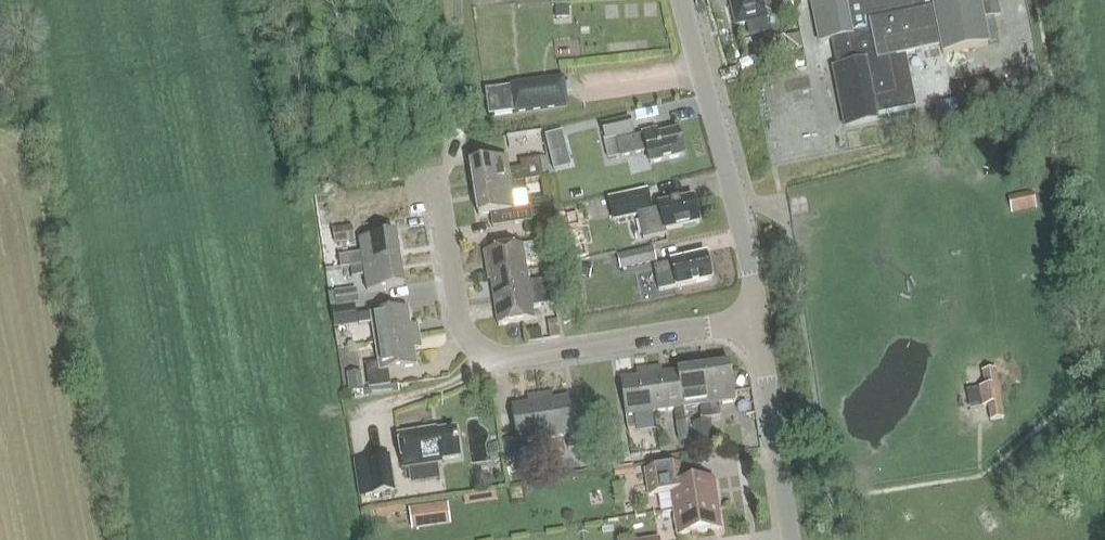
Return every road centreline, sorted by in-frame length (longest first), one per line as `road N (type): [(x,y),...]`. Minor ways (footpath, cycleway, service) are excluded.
road 1 (residential): [(757,318),(489,355),(461,322),(435,177)]
road 2 (unclassified): [(757,318),(683,0)]
road 3 (unclassified): [(791,539),(757,318)]
road 4 (track): [(489,355),(455,382),(372,408),(366,421)]

